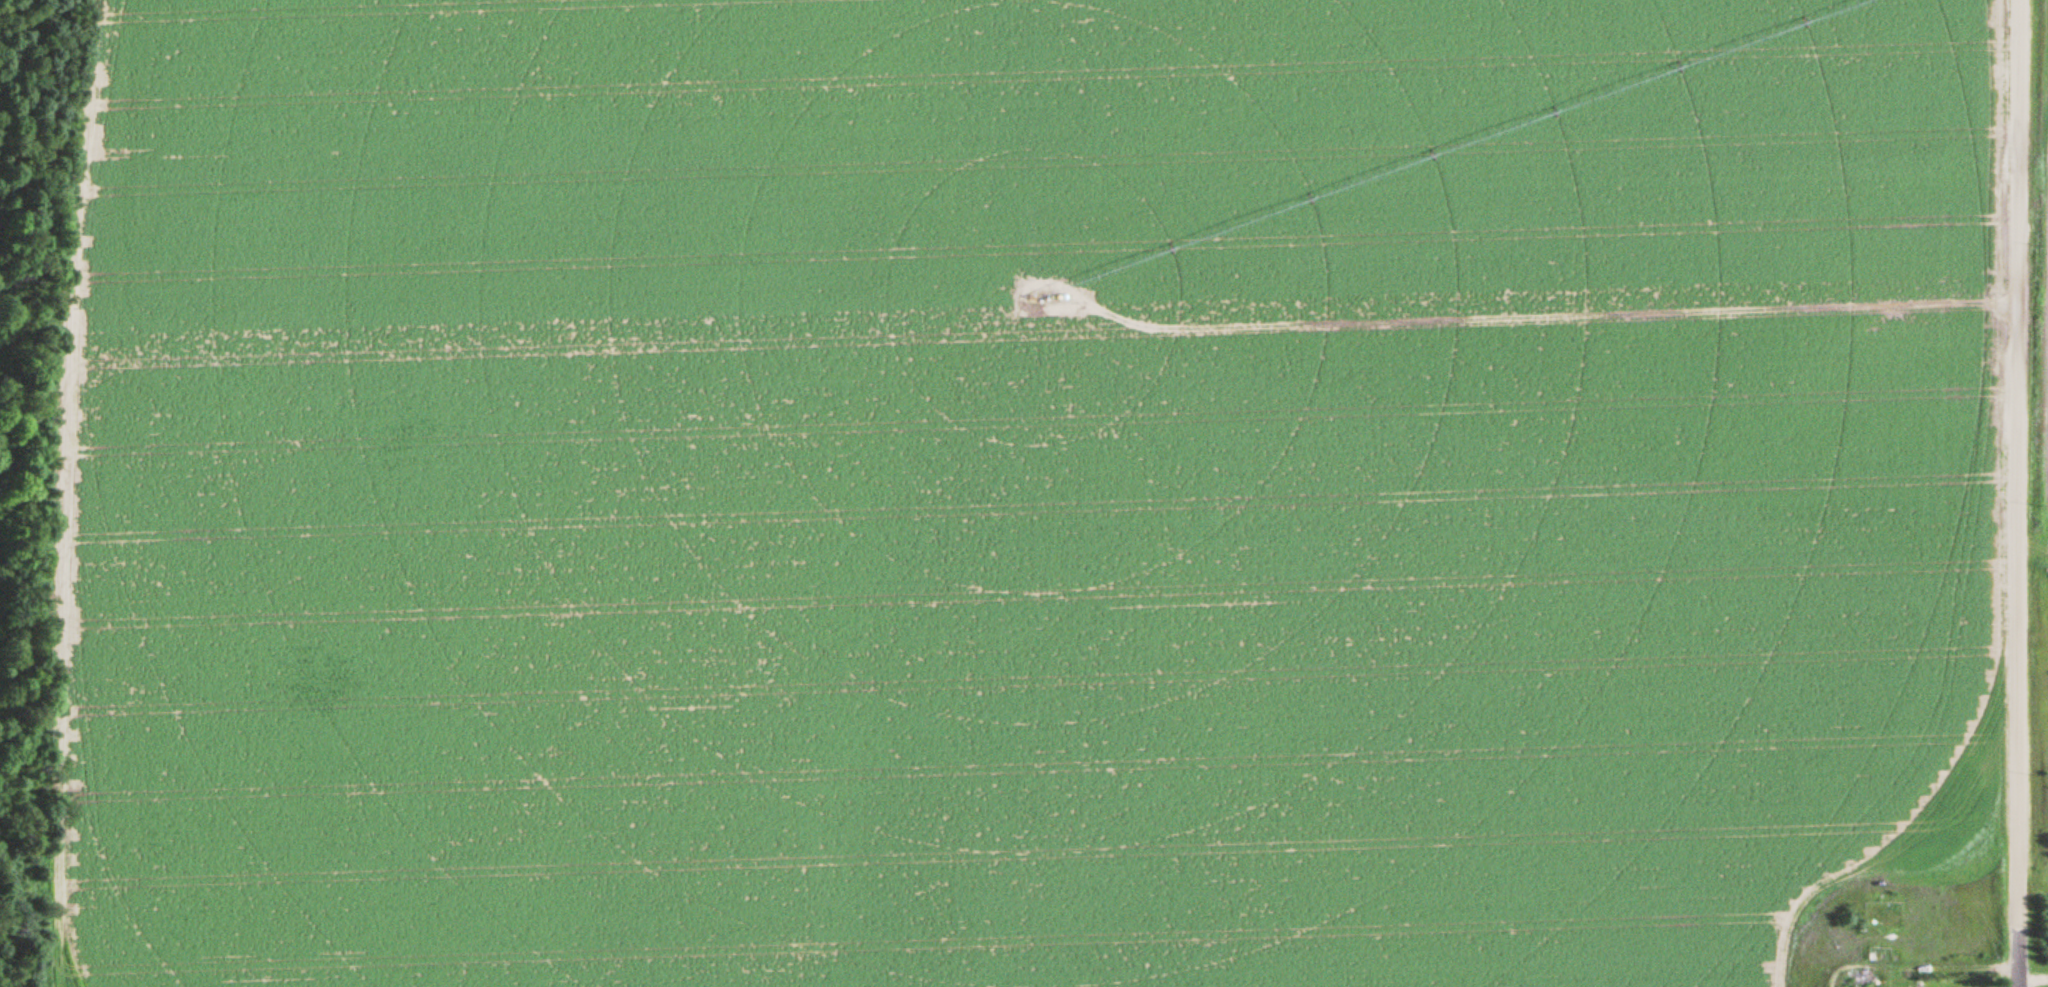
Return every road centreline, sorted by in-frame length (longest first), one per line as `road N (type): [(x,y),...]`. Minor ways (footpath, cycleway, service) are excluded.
road 1 (residential): [(2009,928),(2018,0)]

